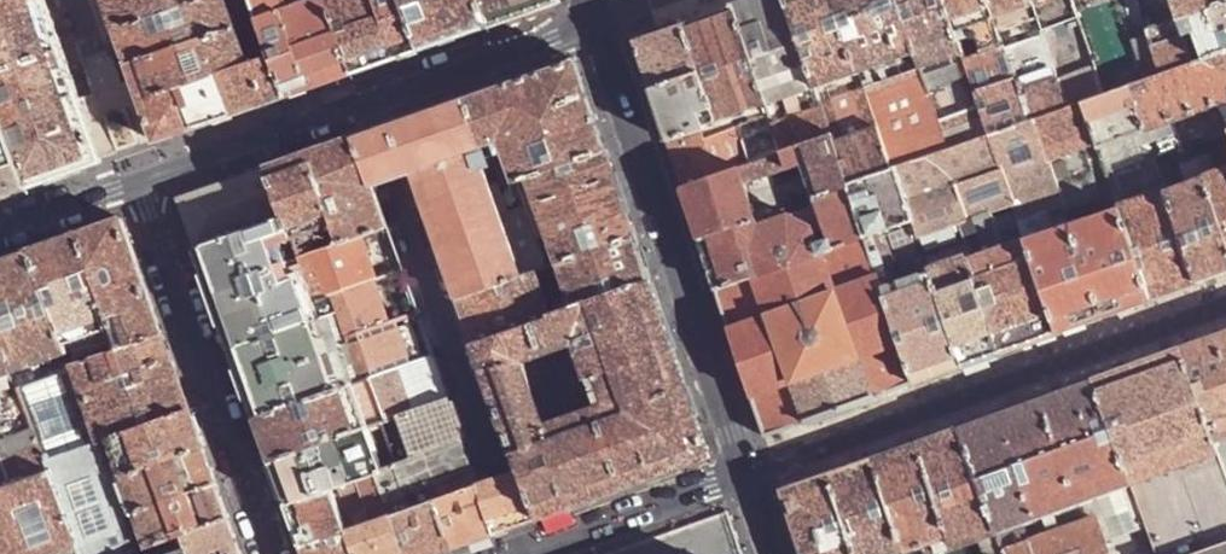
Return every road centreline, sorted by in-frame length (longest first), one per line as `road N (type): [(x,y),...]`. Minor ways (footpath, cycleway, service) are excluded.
road 1 (residential): [(750,480),(1225,307)]
road 2 (residential): [(597,22),(141,185)]
road 3 (tertiary): [(597,22),(750,480)]
road 4 (residential): [(272,553),(141,185)]
road 5 (residential): [(537,553),(750,480)]
road 6 (residential): [(141,185),(0,234)]

